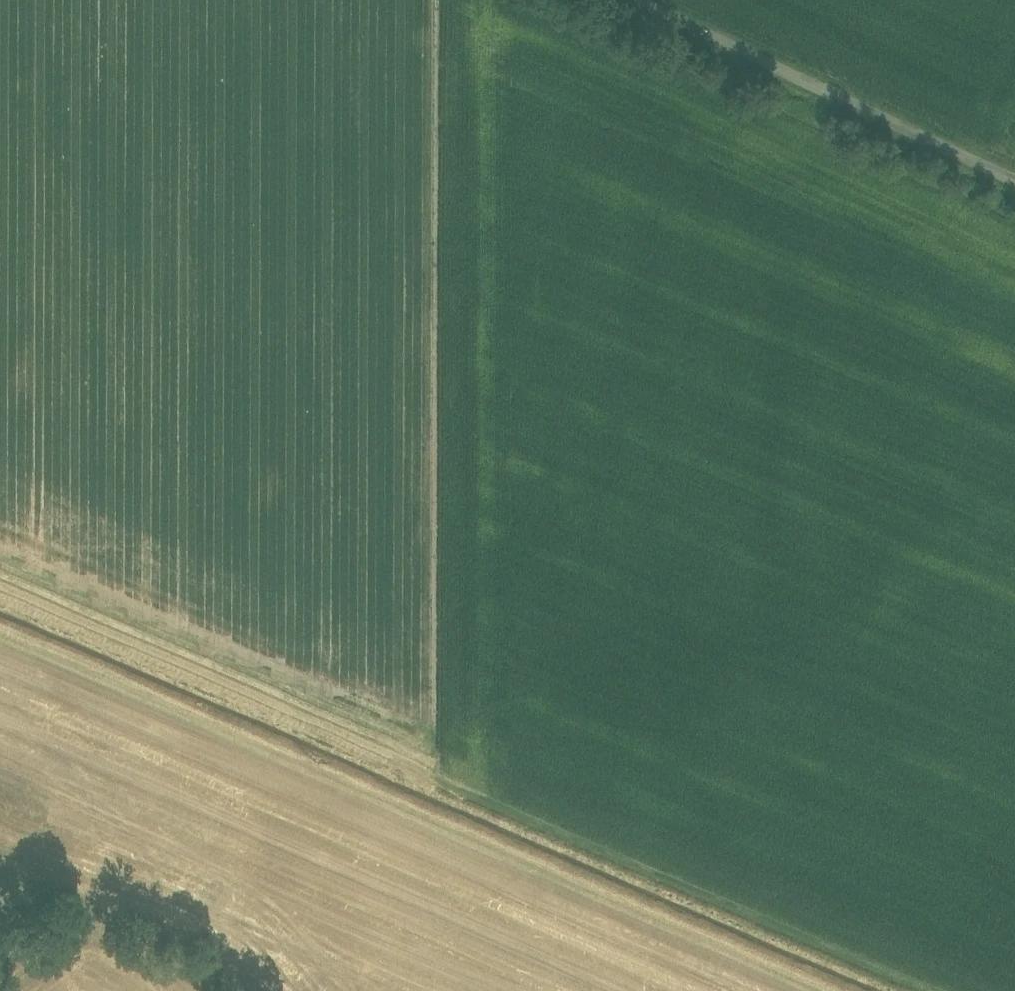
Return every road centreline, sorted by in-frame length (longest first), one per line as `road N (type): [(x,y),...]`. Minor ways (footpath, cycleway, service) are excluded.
road 1 (unclassified): [(1014,163),(669,0)]

